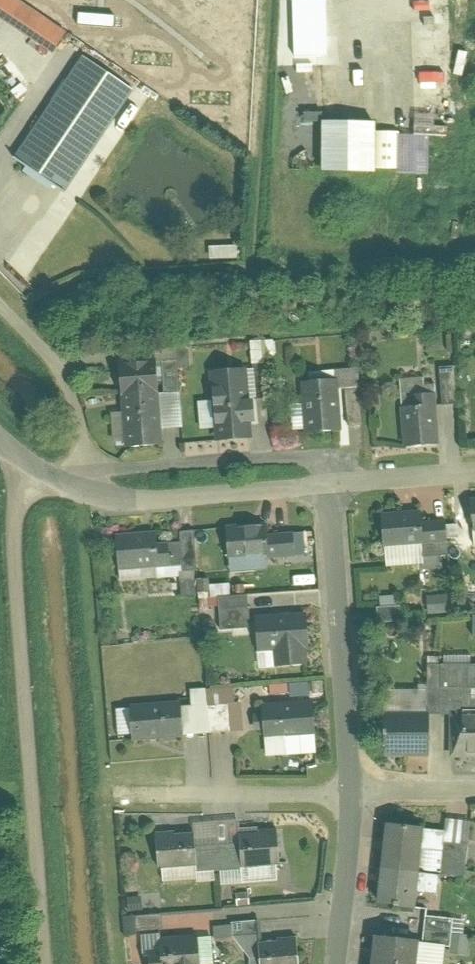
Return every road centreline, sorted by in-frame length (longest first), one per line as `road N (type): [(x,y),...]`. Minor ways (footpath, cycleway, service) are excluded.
road 1 (residential): [(325,485),(350,794)]
road 2 (residential): [(88,483),(139,500),(325,485)]
road 3 (residential): [(88,483),(76,387),(0,302)]
road 4 (residential): [(350,794),(140,793)]
road 5 (residential): [(350,794),(331,963)]
road 6 (residential): [(325,485),(474,473)]
road 7 (residential): [(474,793),(350,794)]

